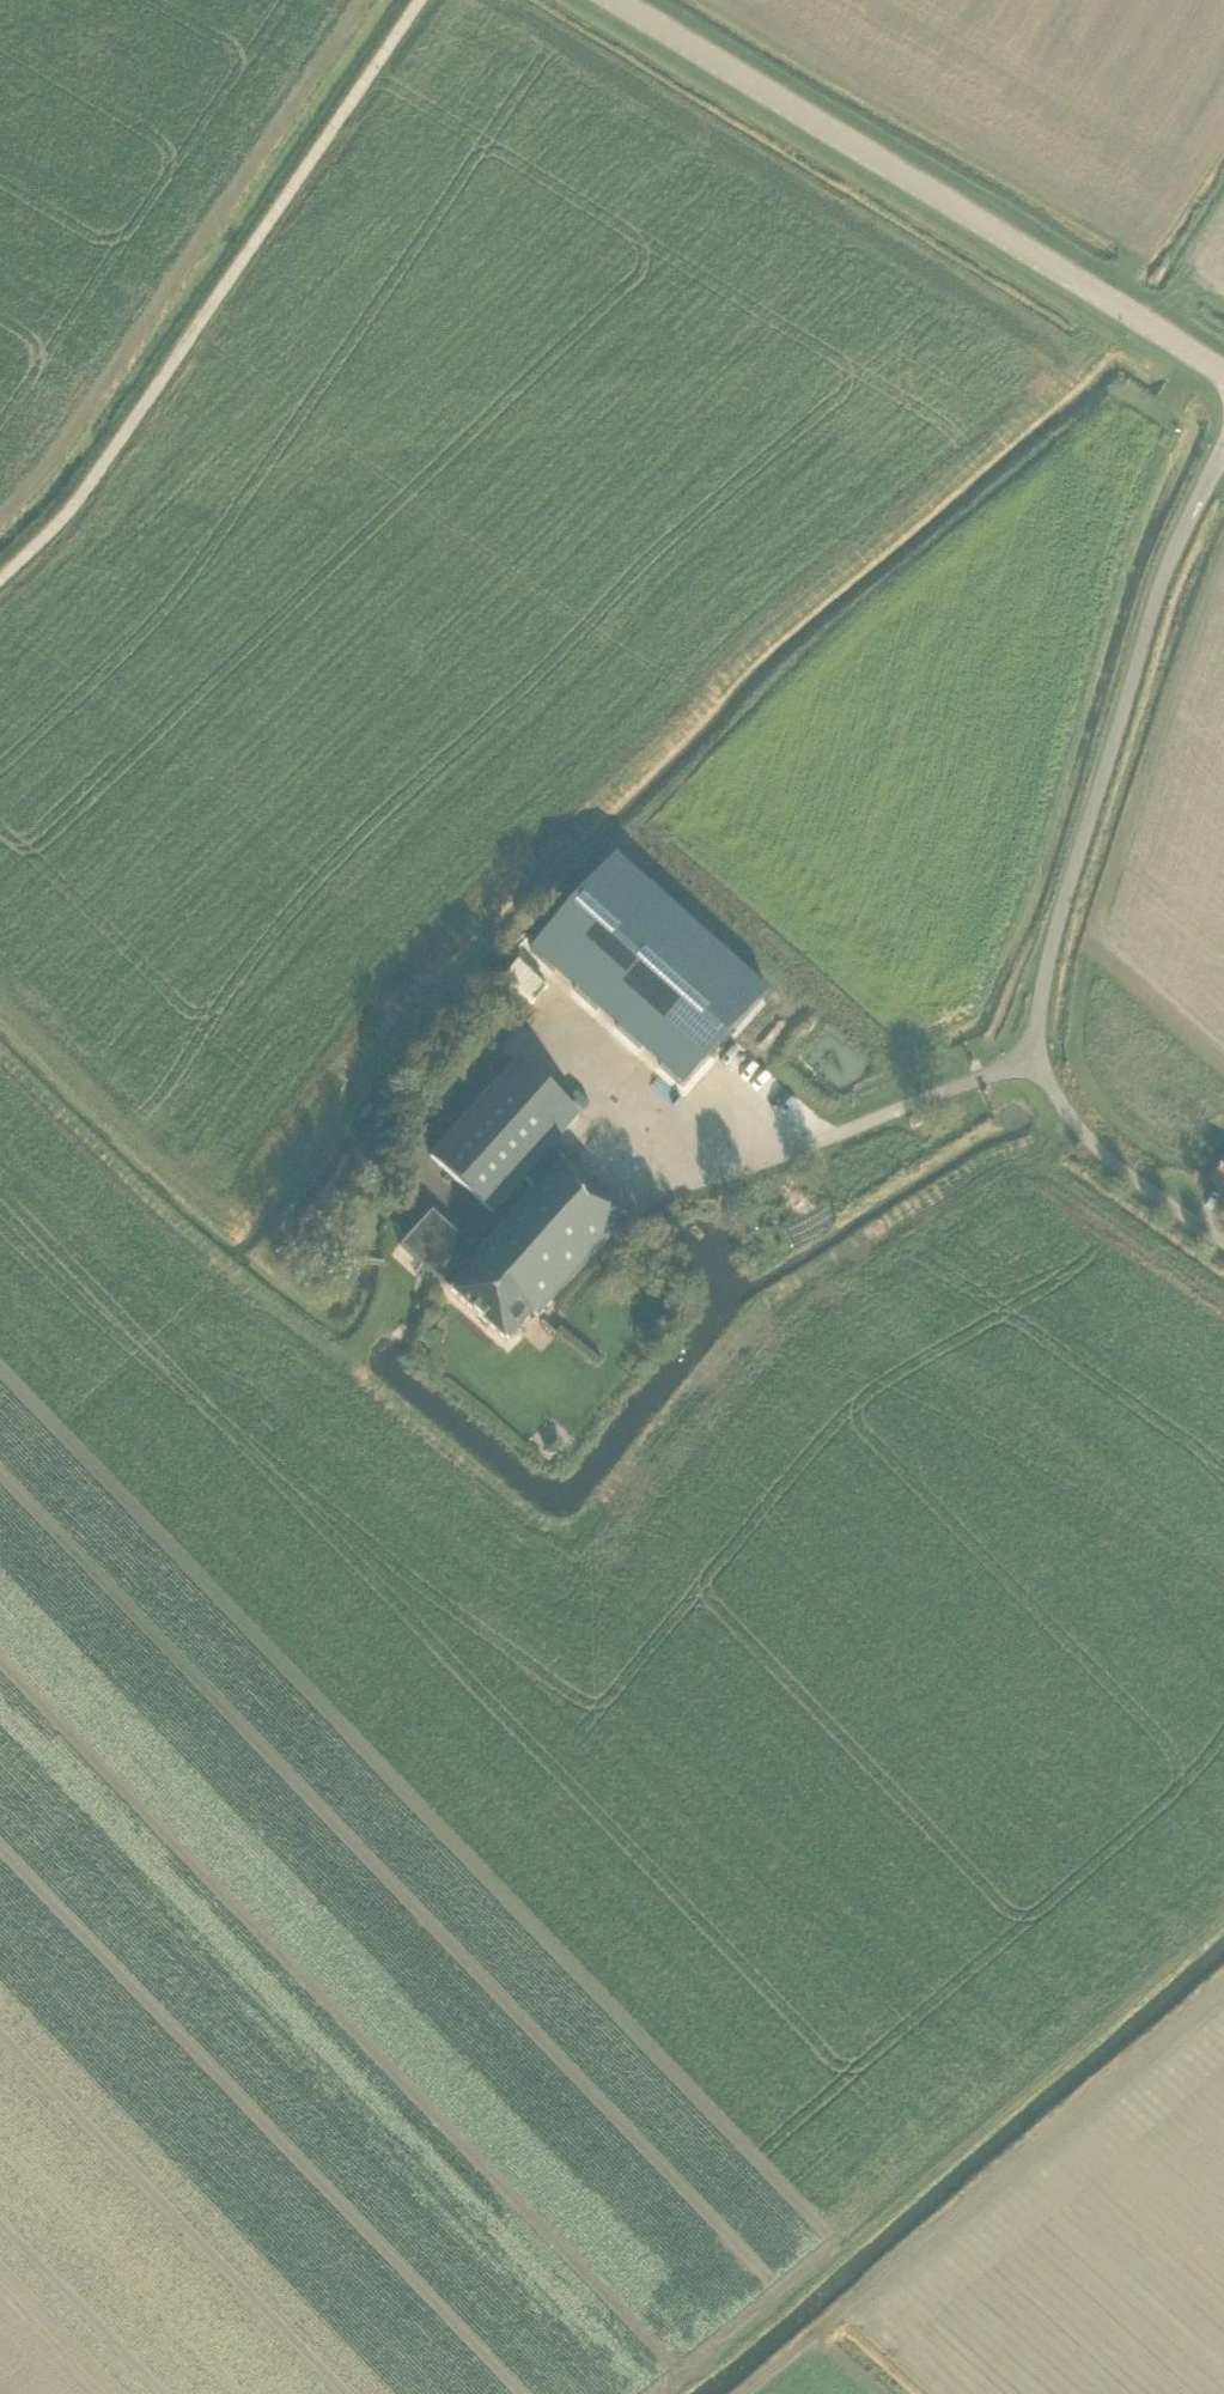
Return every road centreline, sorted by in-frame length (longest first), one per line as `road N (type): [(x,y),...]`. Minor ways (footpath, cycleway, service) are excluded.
road 1 (unclassified): [(1223,1244),(1082,1134),(1054,1088),(1039,1010),(1047,956),(1162,584),(1223,455)]
road 2 (track): [(0,582),(43,541),(420,0)]
road 3 (tertiary): [(1223,374),(613,0)]

